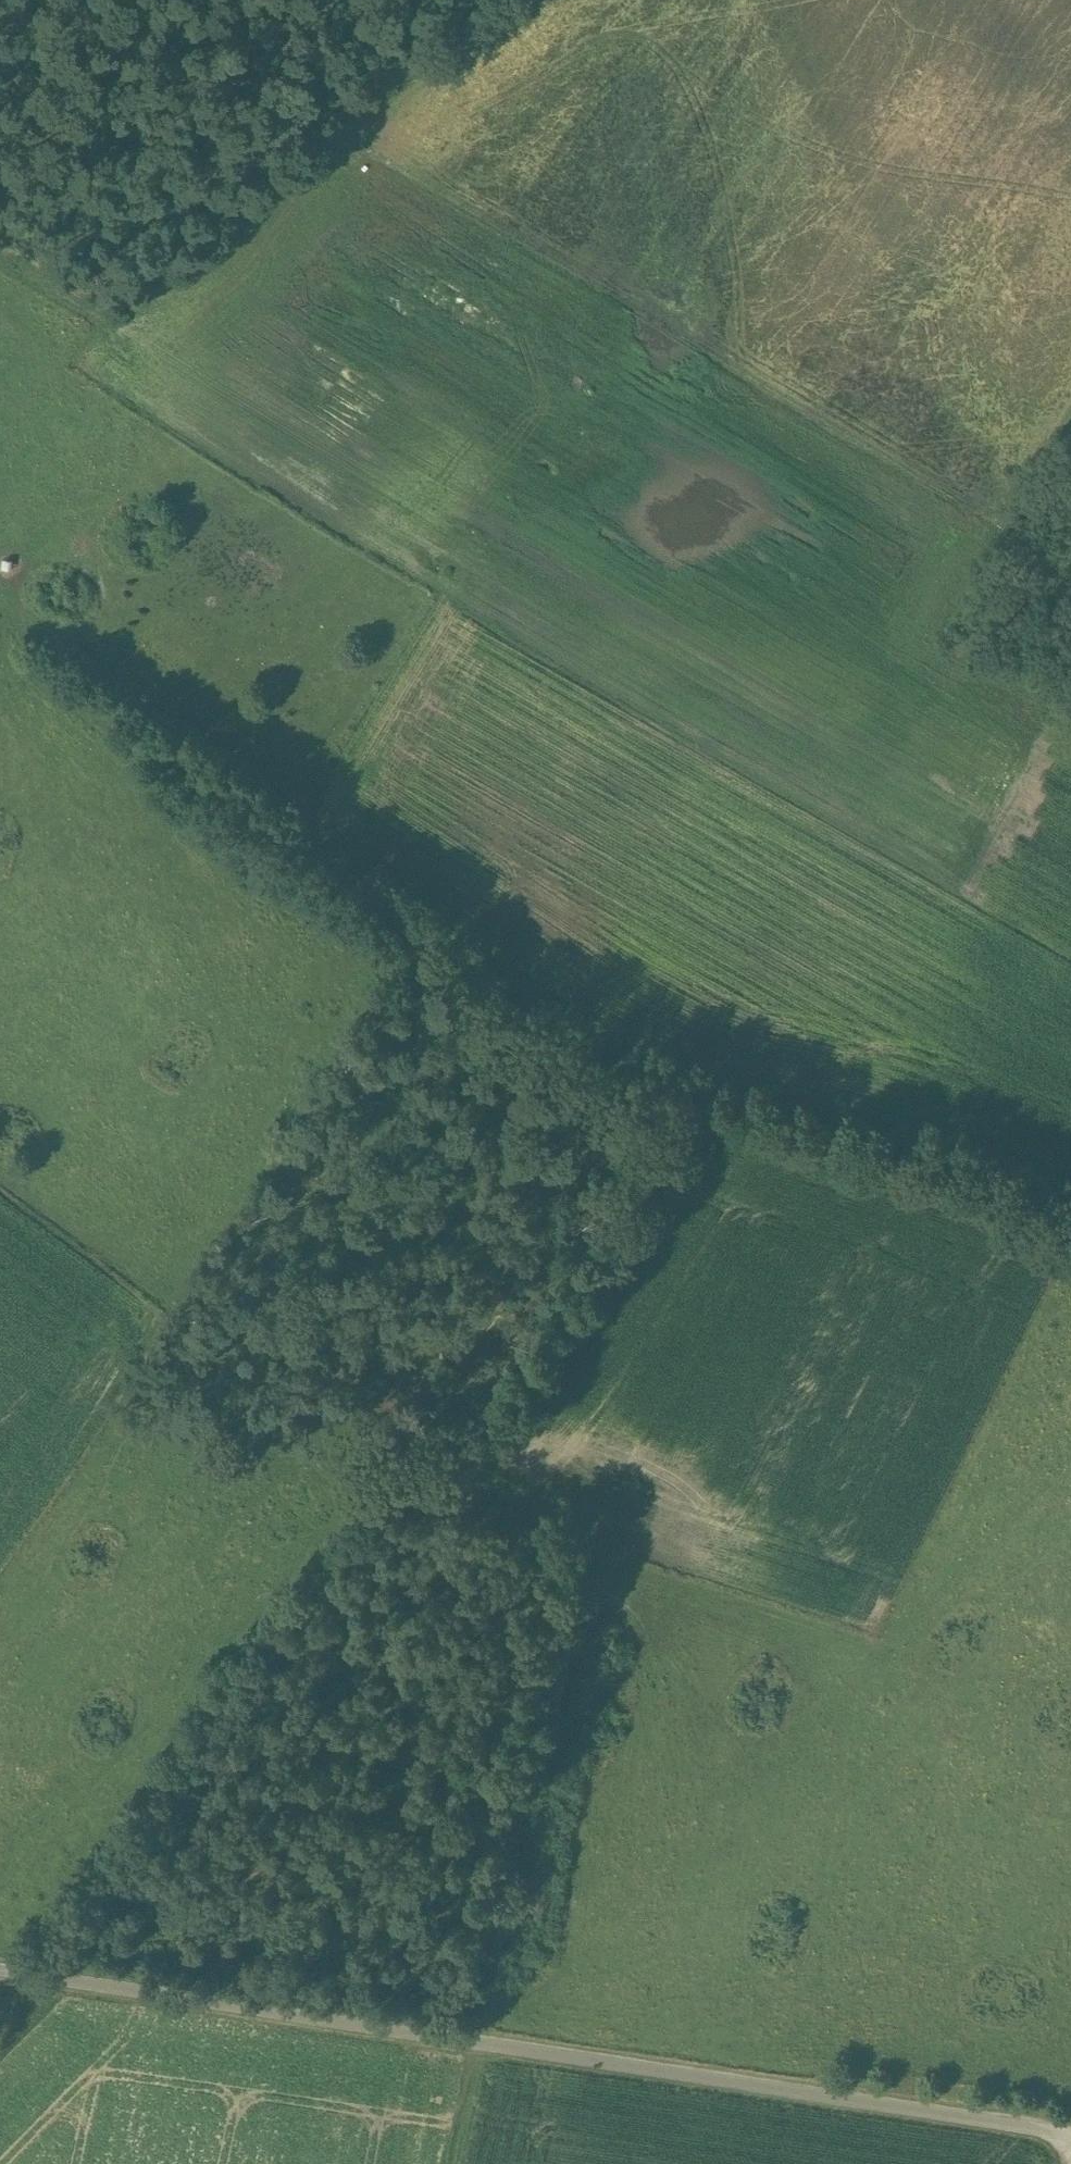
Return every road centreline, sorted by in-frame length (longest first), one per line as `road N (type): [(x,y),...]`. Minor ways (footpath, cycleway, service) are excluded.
road 1 (track): [(1070,1265),(907,1186),(748,1140),(702,1116),(0,648)]
road 2 (unclassified): [(1070,2135),(0,1969)]
road 3 (track): [(449,2163),(475,2042)]

